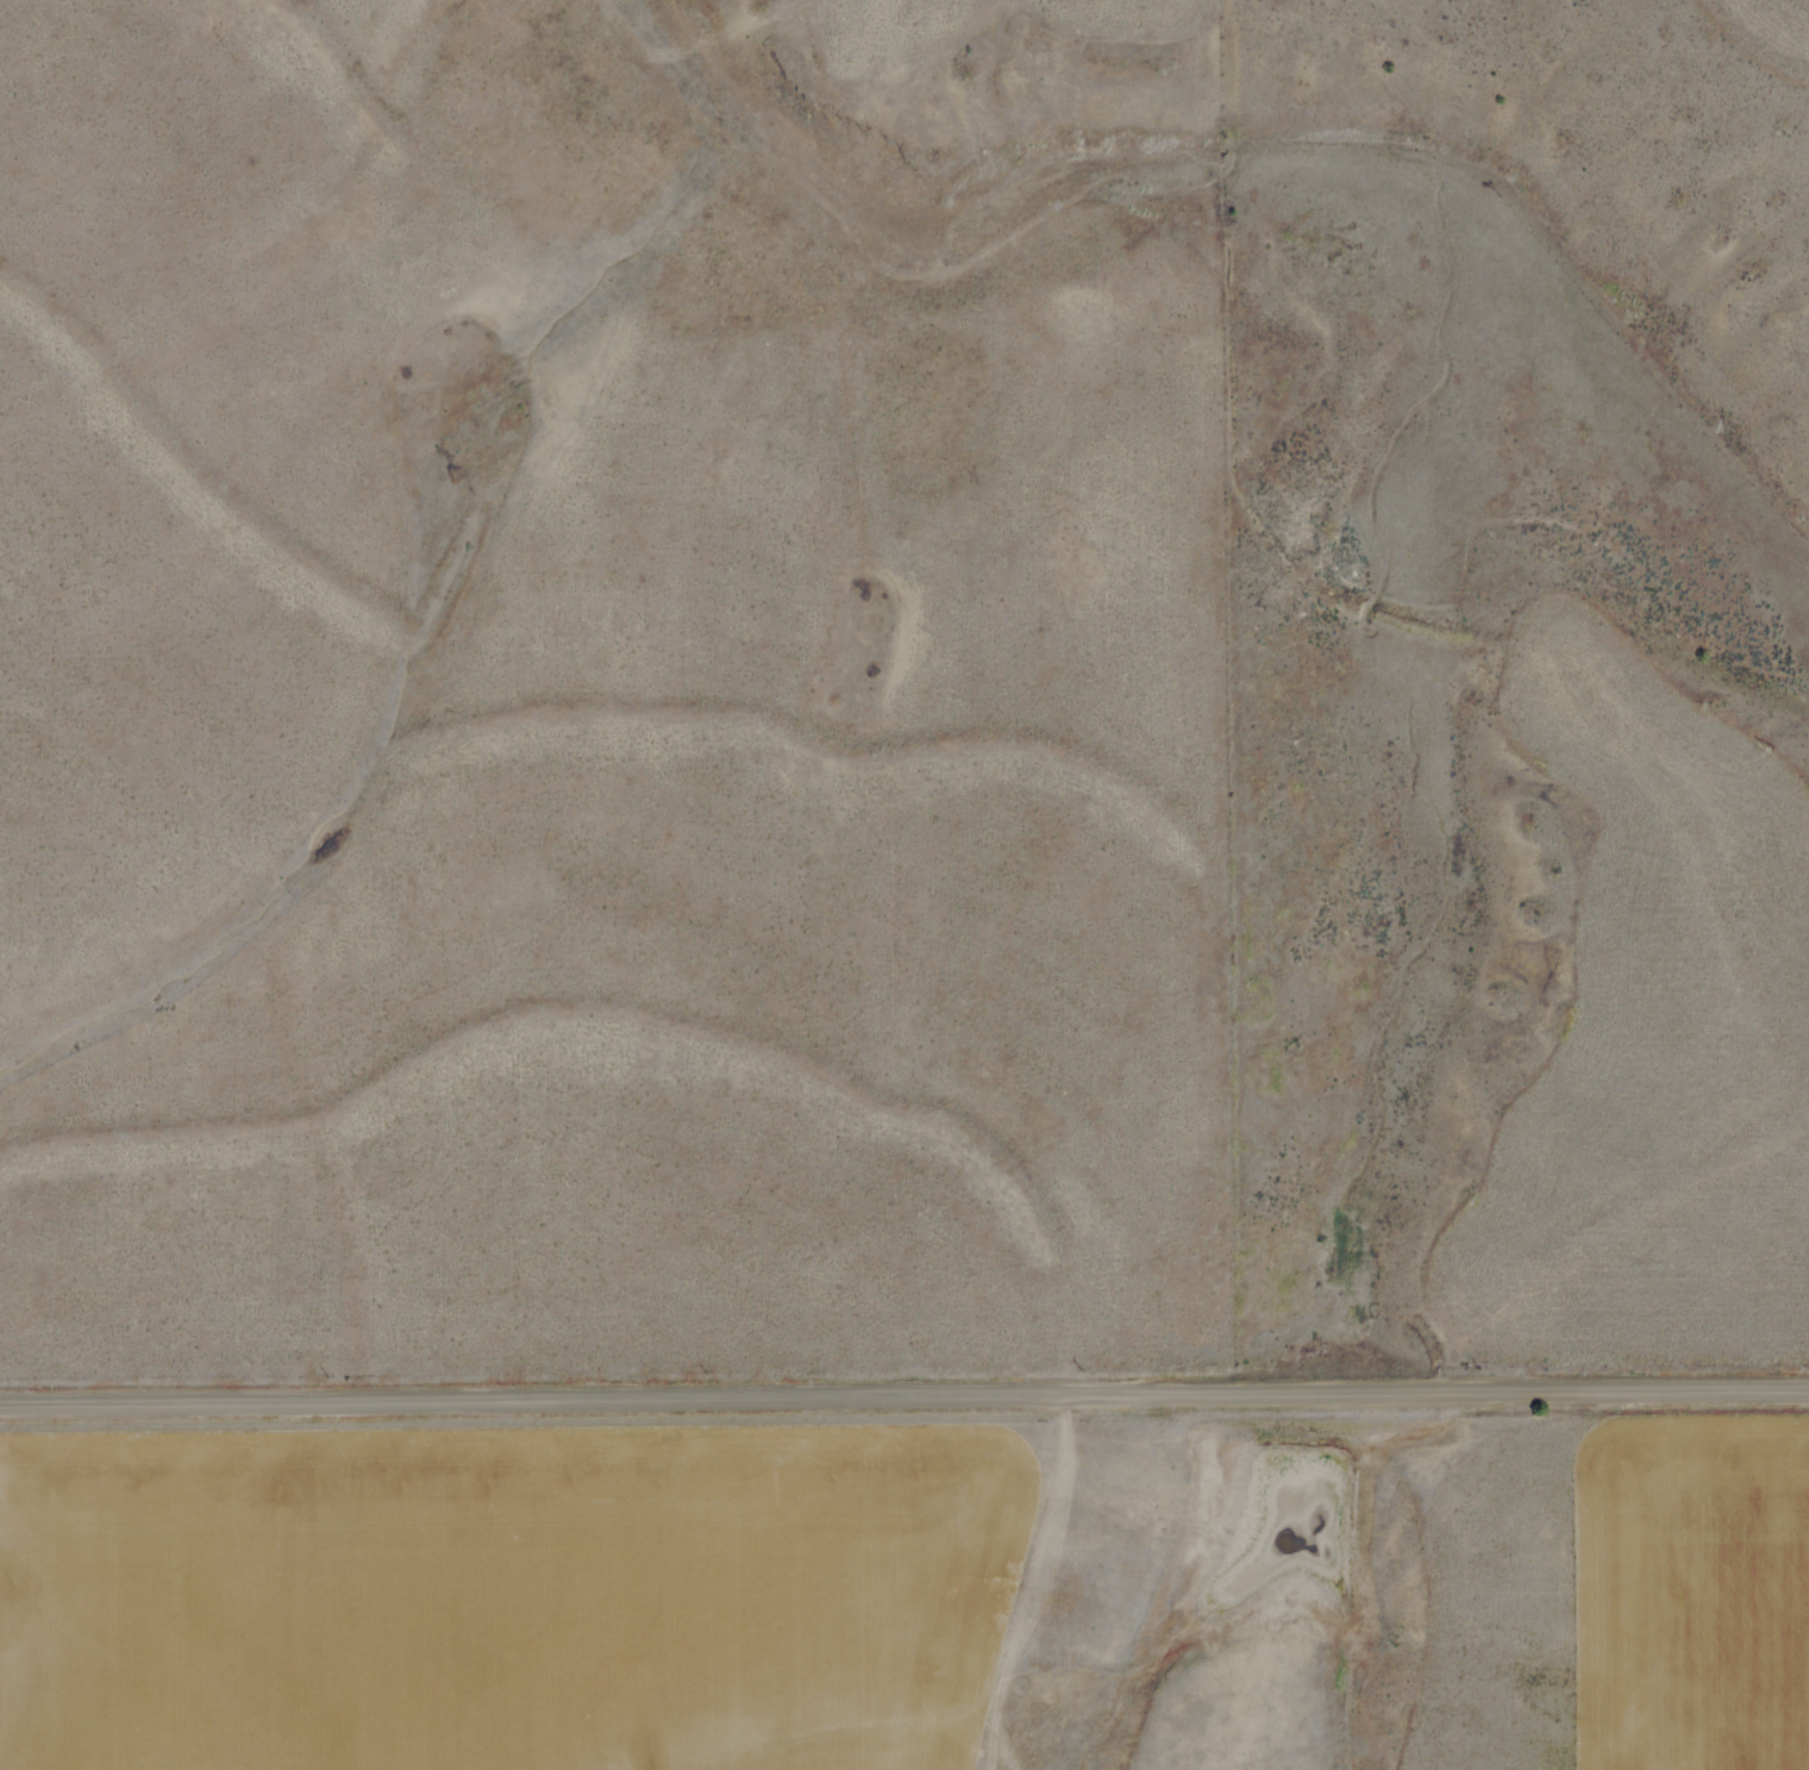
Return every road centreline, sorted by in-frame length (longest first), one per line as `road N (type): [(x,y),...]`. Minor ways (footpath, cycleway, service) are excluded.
road 1 (residential): [(0,1405),(1808,1390)]

